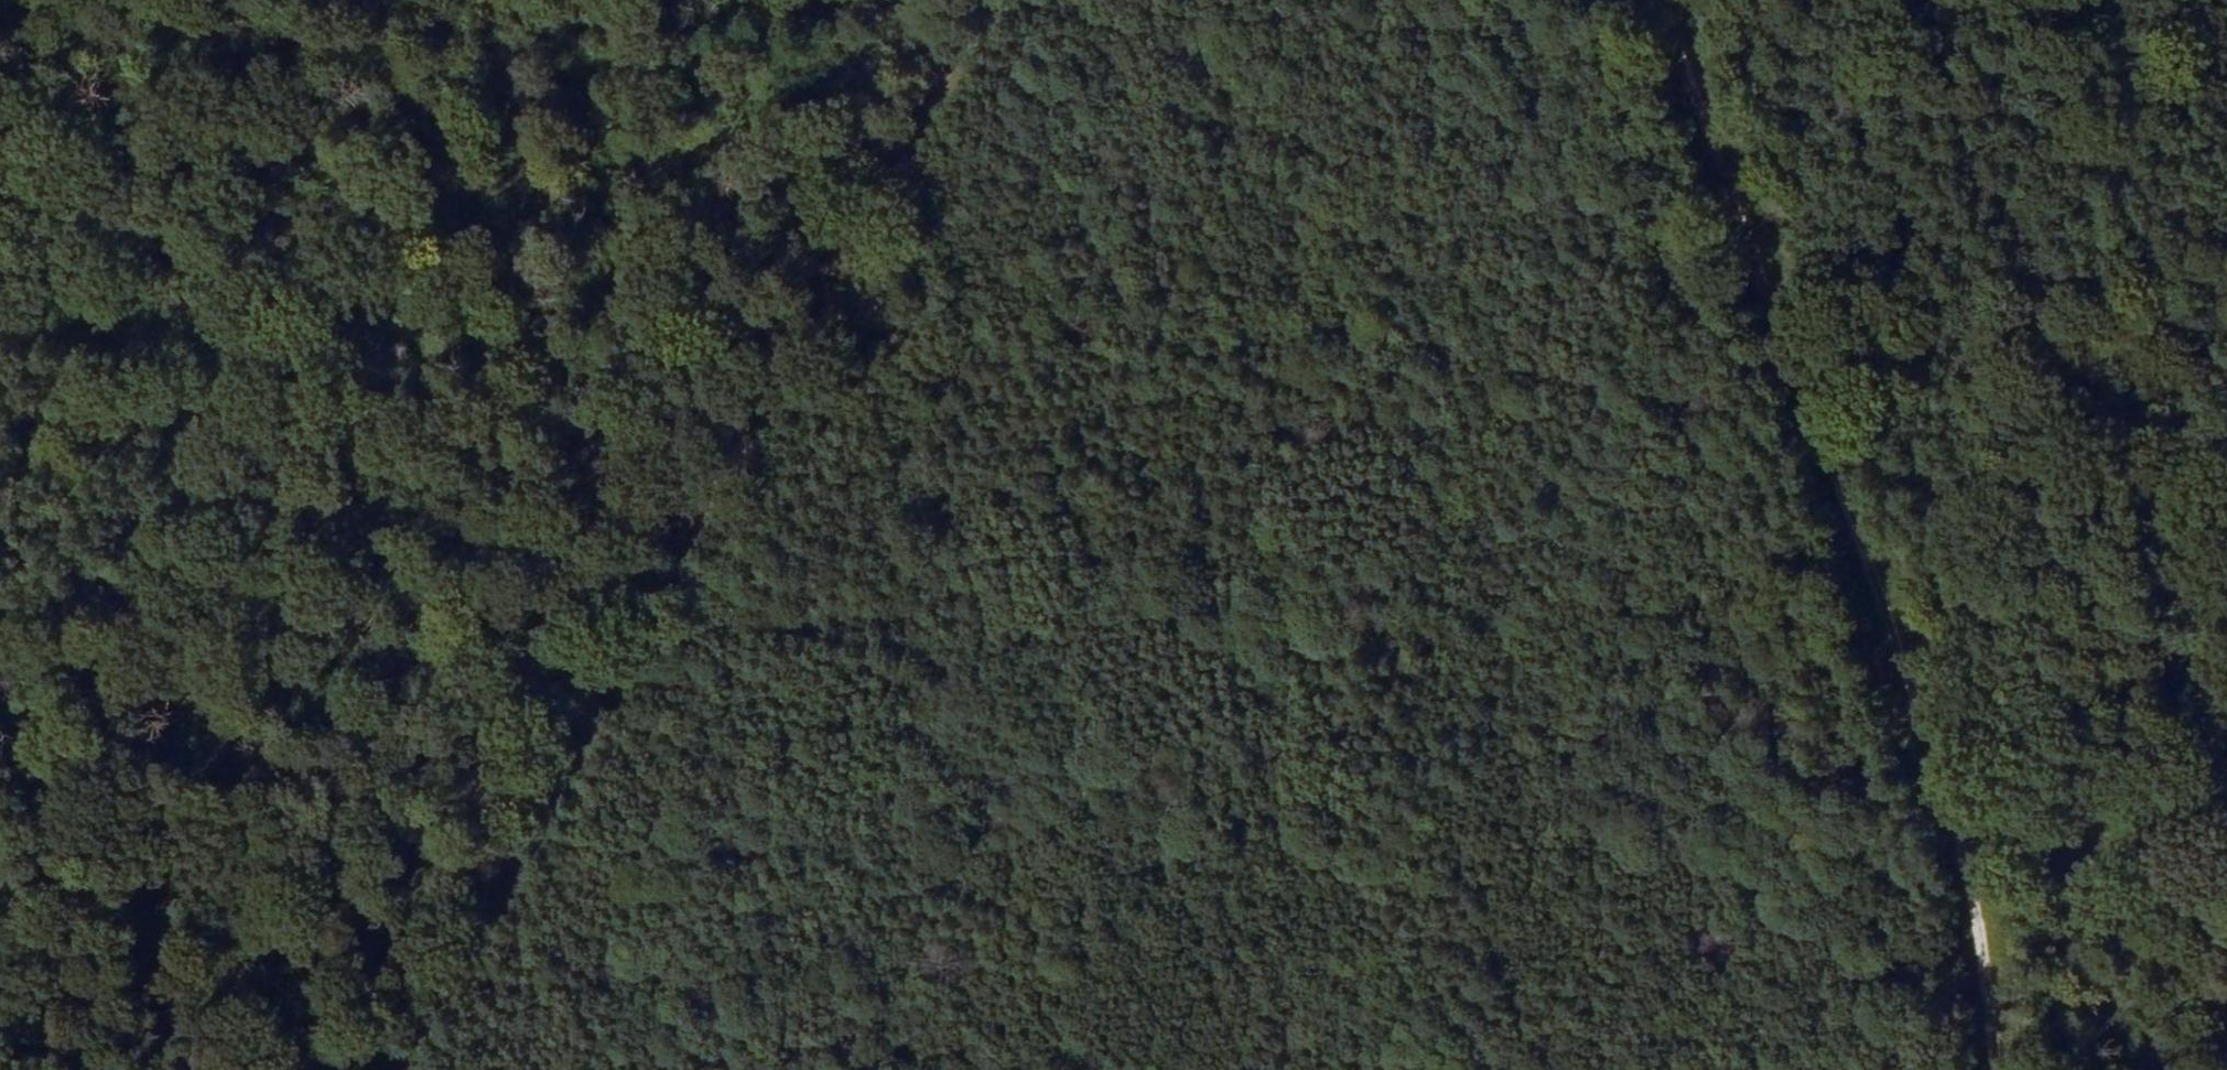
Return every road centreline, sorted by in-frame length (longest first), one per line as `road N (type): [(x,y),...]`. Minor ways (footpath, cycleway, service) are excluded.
road 1 (track): [(410,1069),(1005,0)]
road 2 (track): [(1681,0),(1848,471),(1902,600),(1990,963),(2004,1069)]

